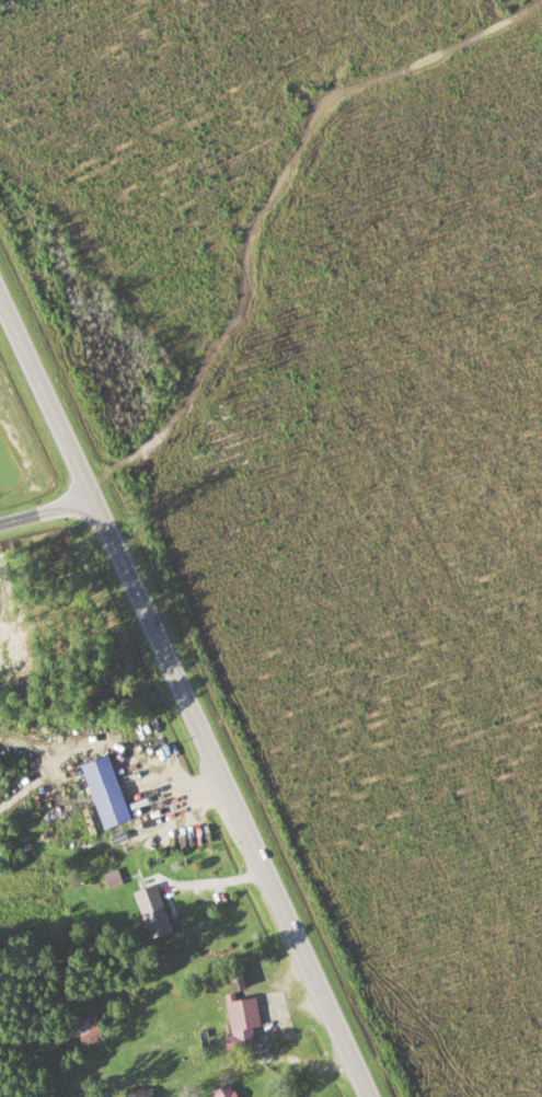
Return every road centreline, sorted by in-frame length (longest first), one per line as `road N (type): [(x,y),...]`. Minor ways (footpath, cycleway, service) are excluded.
road 1 (secondary): [(373,1096),(0,308)]
road 2 (residential): [(0,525),(87,504),(288,304)]

